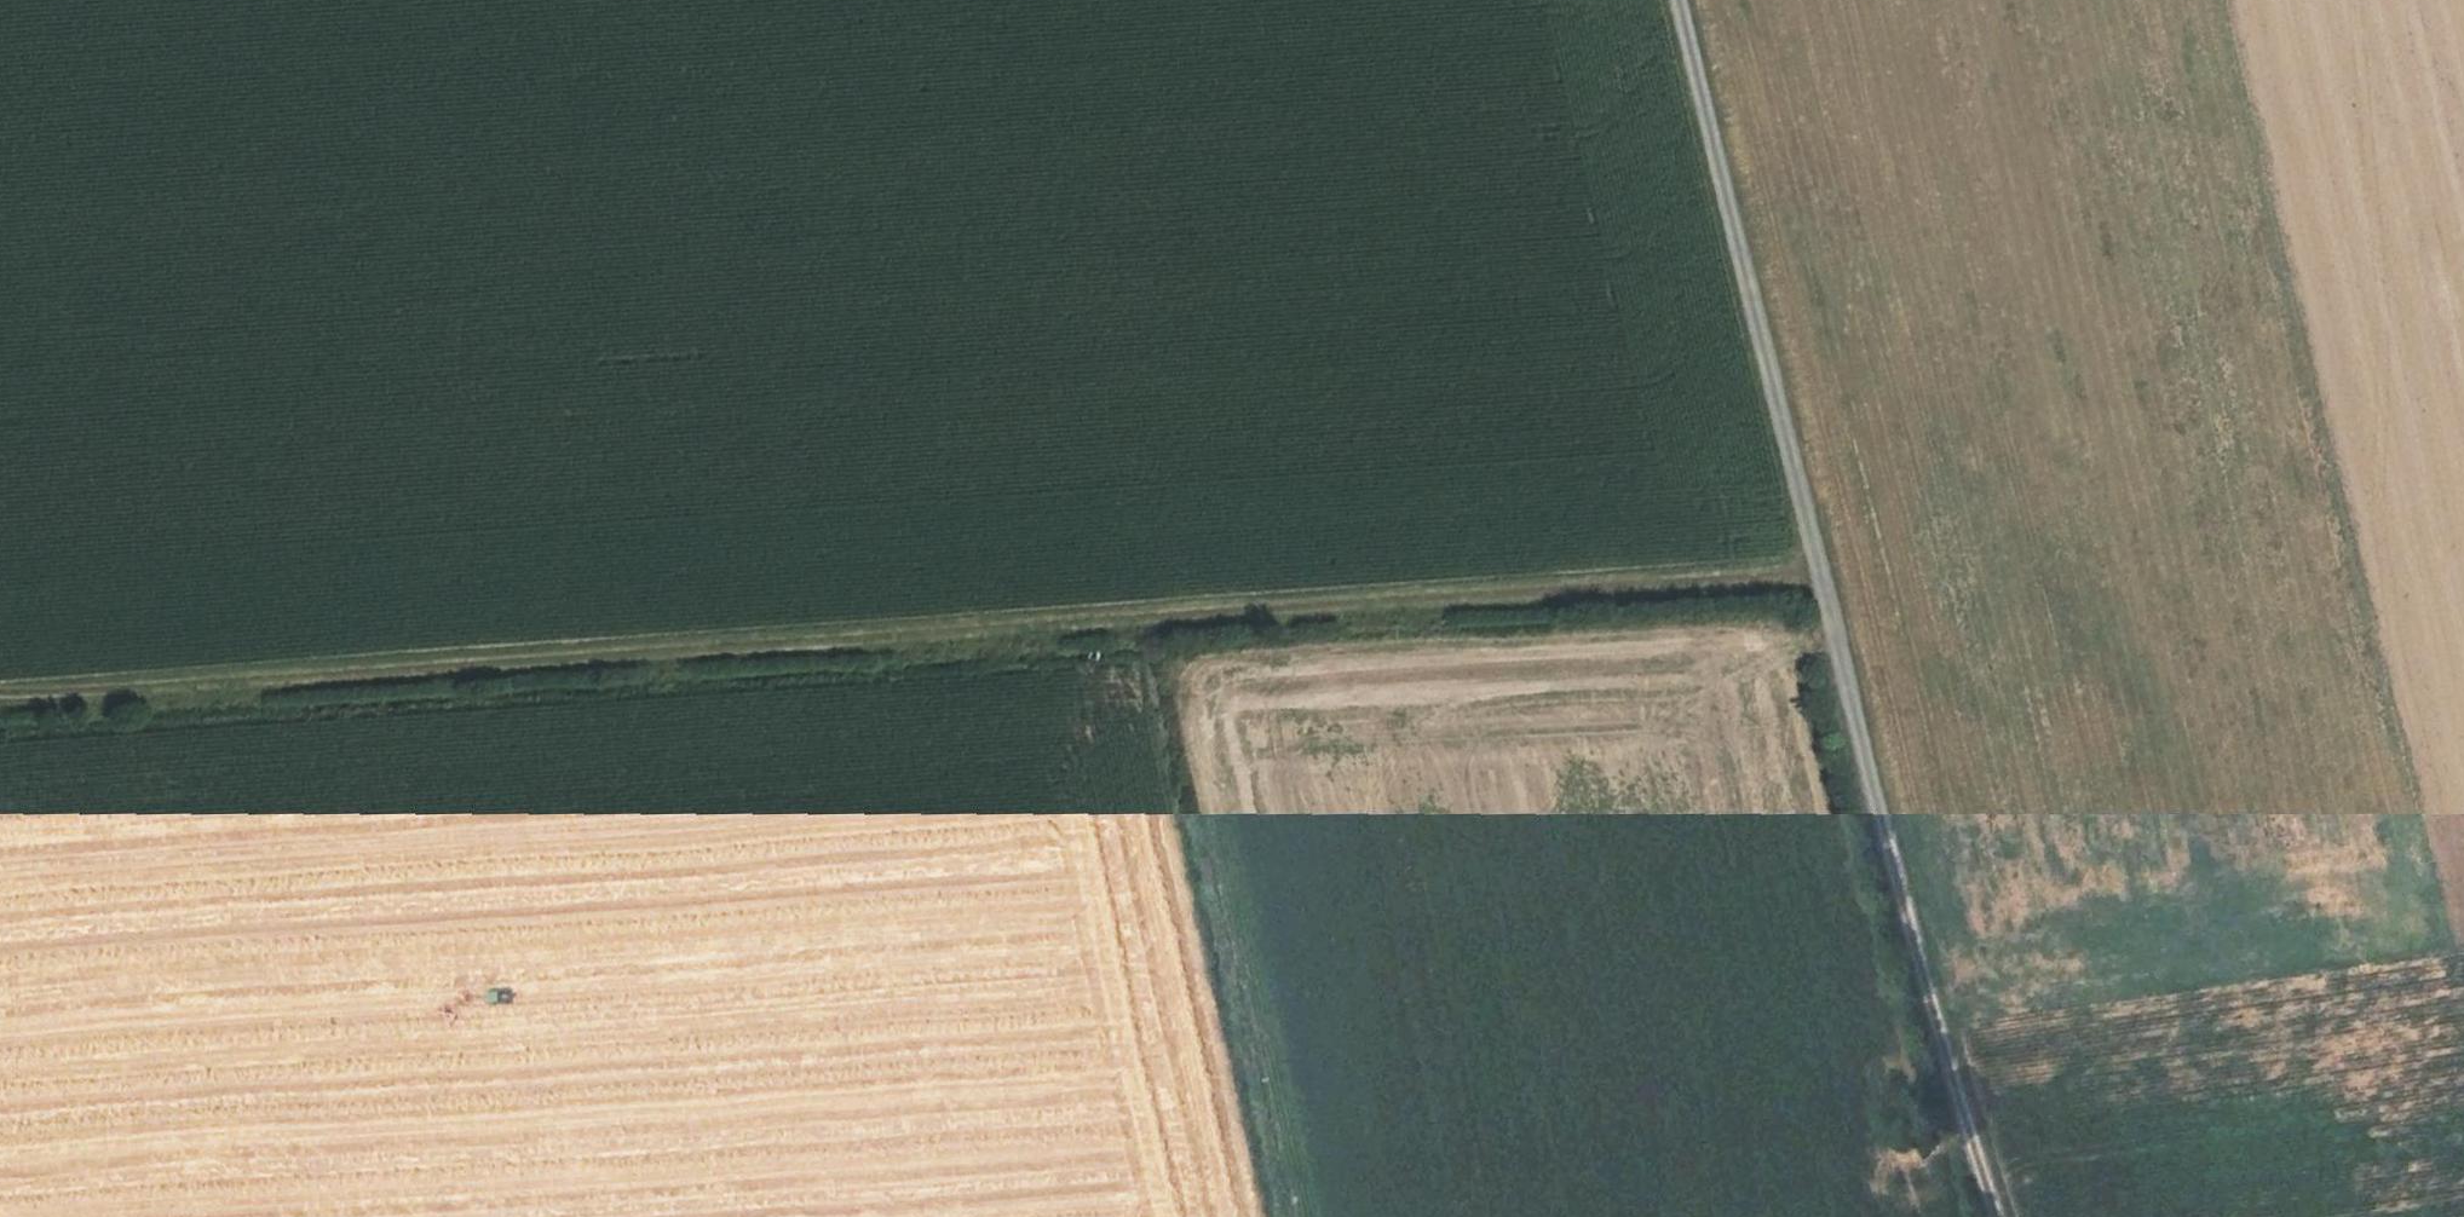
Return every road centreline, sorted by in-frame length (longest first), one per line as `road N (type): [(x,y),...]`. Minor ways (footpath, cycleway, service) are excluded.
road 1 (track): [(0,700),(1820,572)]
road 2 (track): [(1681,0),(1866,760),(2004,1216)]

